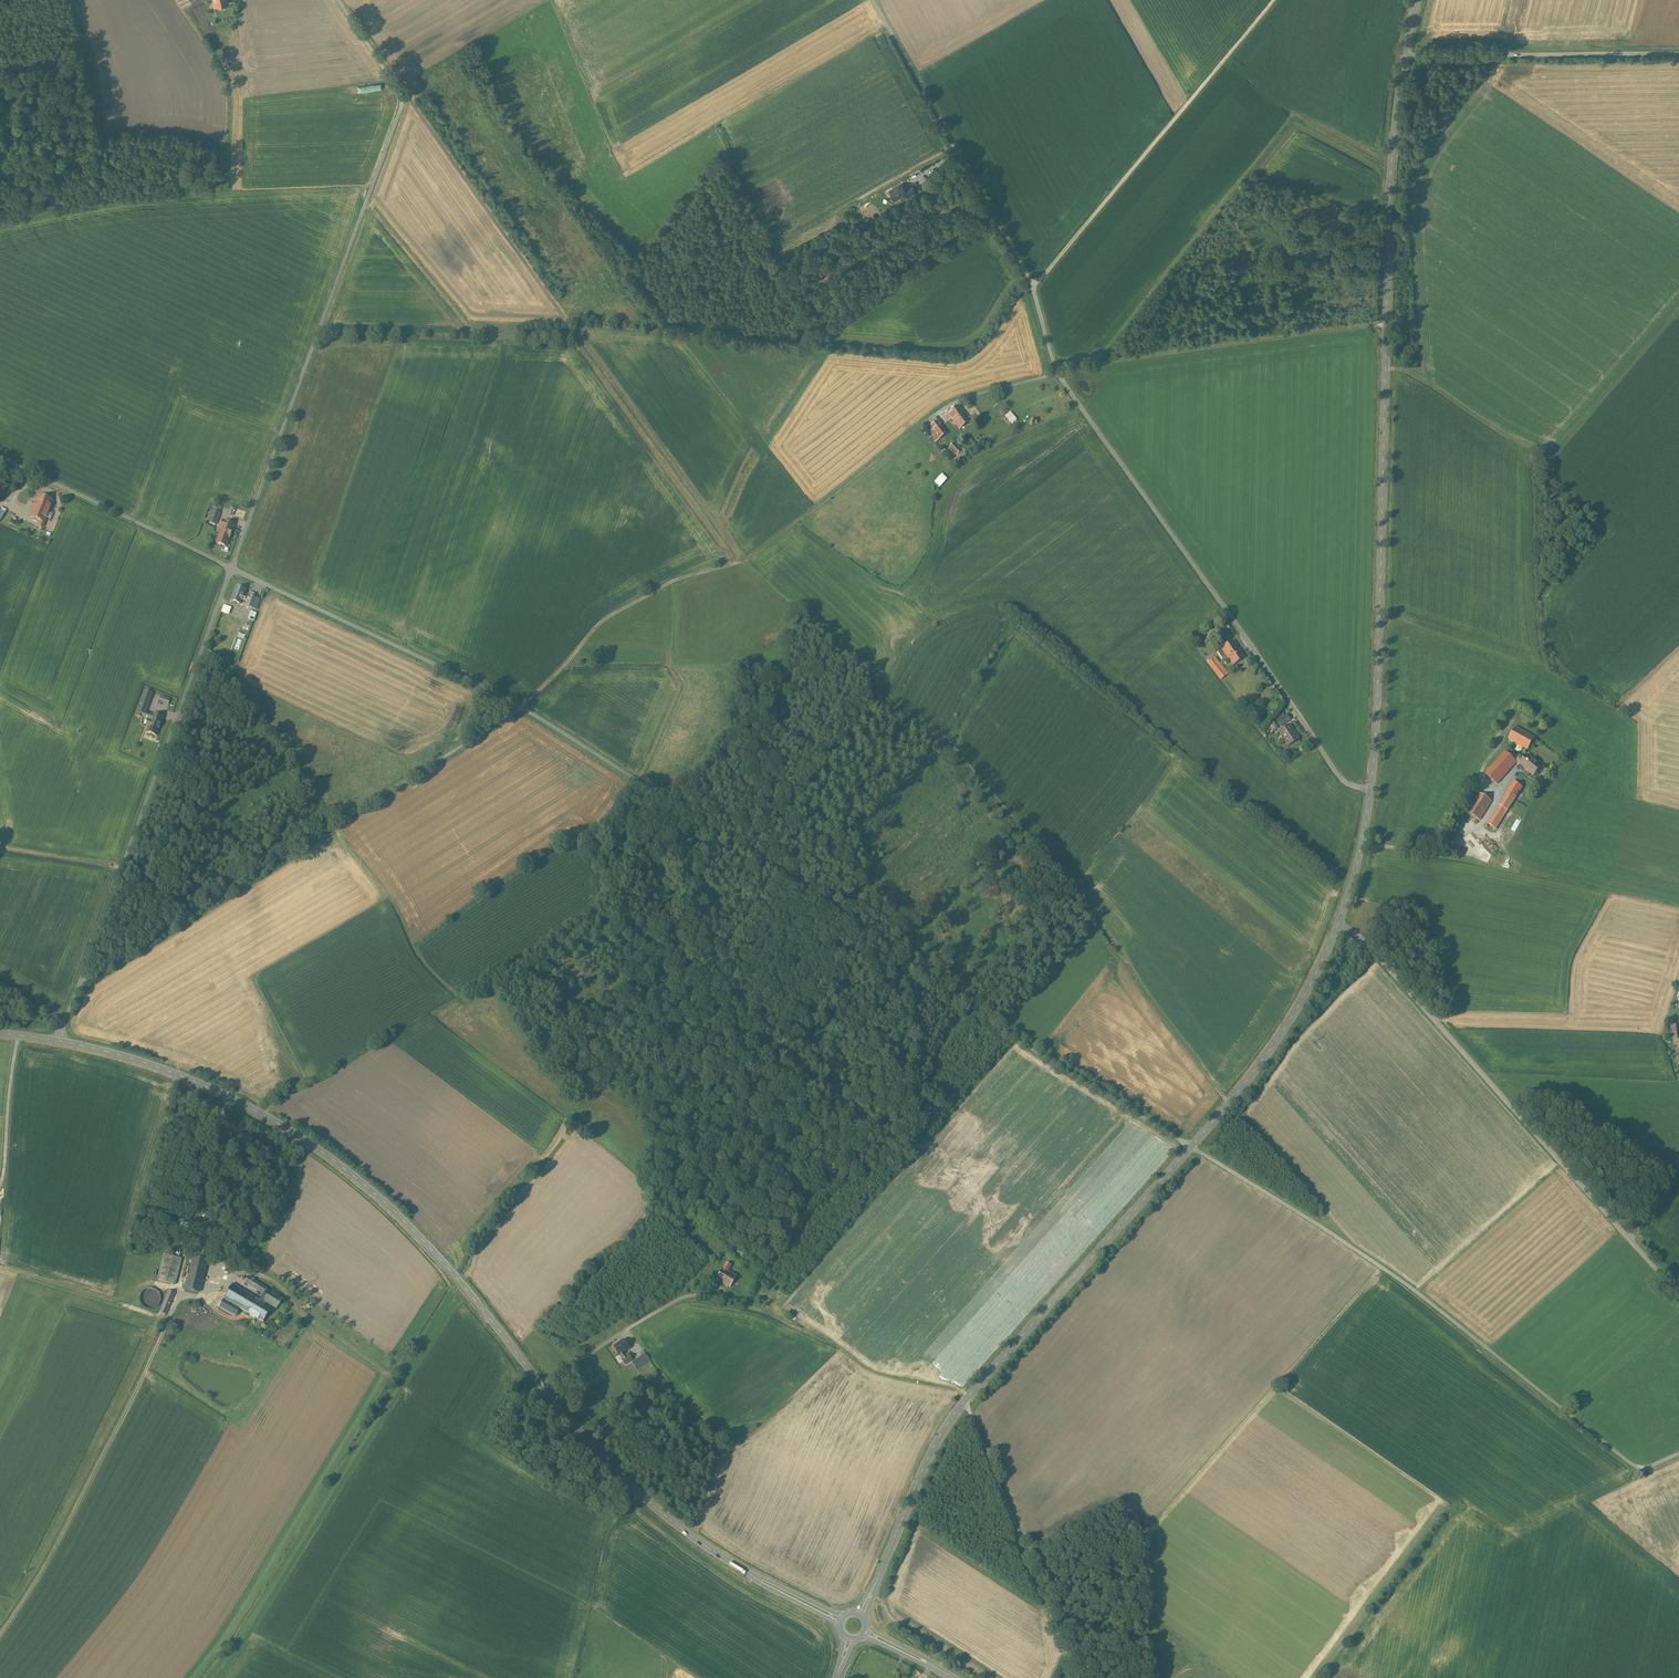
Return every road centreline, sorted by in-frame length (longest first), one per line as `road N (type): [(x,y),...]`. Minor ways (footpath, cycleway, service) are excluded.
road 1 (unclassified): [(232,568),(521,707),(1191,1147)]
road 2 (tertiary): [(59,1041),(193,1081),(328,1156),(439,1258),(630,1484),(722,1557),(841,1620)]
road 3 (tertiary): [(1405,56),(1388,233),(1371,792)]
road 4 (unclassified): [(338,0),(403,104),(232,568)]
road 5 (unclassified): [(1191,1147),(1403,1282),(1630,1463),(1649,1466),(1678,1453)]
road 6 (unclassified): [(1371,792),(1338,775),(1058,373)]
road 7 (track): [(521,707),(80,980)]
road 8 (unclassified): [(232,568),(59,1041)]
road 9 (unclassified): [(1678,1294),(1375,953),(1338,926)]
road 10 (unclassified): [(1058,373),(1030,278),(872,0)]
road 11 (track): [(1385,369),(1415,376),(1509,439),(1552,455),(1678,310)]
road 12 (track): [(1032,286),(1273,0)]
road 13 (track): [(0,1635),(58,1542),(171,1317)]
road 14 (tertiary): [(1191,1147),(962,1404)]
road 15 (track): [(521,707),(614,613),(677,579),(746,559),(797,520)]
road 16 (track): [(1057,371),(1386,326)]
road 17 (unclassified): [(1077,1677),(962,1404)]
road 18 (unclassified): [(1405,56),(1678,52)]
road 19 (tertiary): [(1338,926),(1295,1016),(1191,1147)]
road 20 (unclassified): [(232,568),(0,456)]
road 21 (tertiary): [(962,1404),(928,1457),(860,1614)]
road 22 (track): [(333,825),(388,896),(418,956),(458,996)]
road 23 (track): [(225,1268),(282,1288),(307,1318),(387,1375)]
road 24 (unclassified): [(1058,373),(959,400),(919,423)]
road 25 (track): [(311,1145),(265,1233),(258,1275)]
road 26 (tertiary): [(1371,792),(1338,926)]

